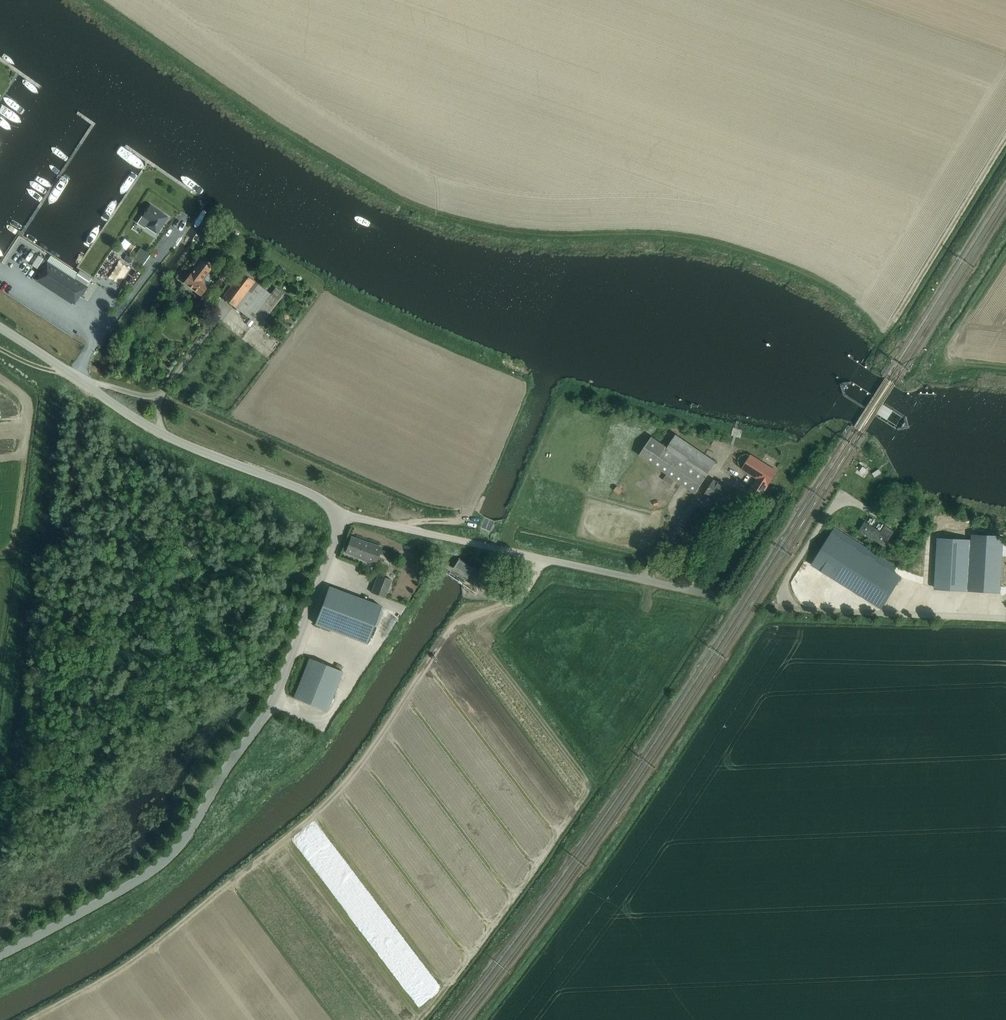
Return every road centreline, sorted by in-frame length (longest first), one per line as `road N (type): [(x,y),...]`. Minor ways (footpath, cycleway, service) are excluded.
road 1 (track): [(885,333),(823,281),(755,252),(675,232),(536,234),(447,216),(250,103),(97,0)]
road 2 (unclassified): [(0,960),(122,892),(206,819),(271,711),(340,513)]
road 3 (unclassified): [(340,513),(318,496),(134,416),(0,327)]
road 4 (unclassified): [(714,595),(340,513)]
road 5 (track): [(1005,137),(870,360),(878,371)]
road 6 (unclassified): [(1005,618),(791,606)]
road 7 (unclassified): [(791,606),(785,582),(840,496)]

